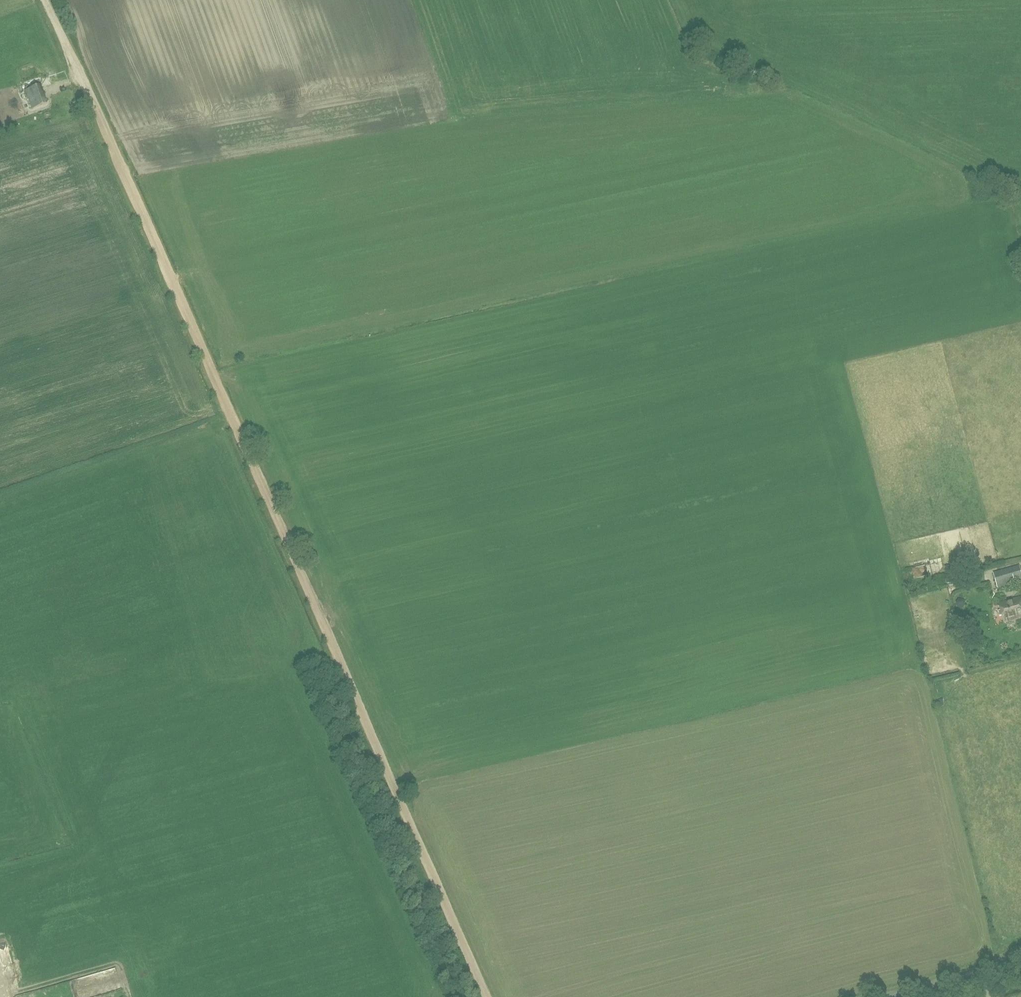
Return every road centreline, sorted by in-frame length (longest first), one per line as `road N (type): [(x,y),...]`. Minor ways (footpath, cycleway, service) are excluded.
road 1 (track): [(487,996),(46,0)]

